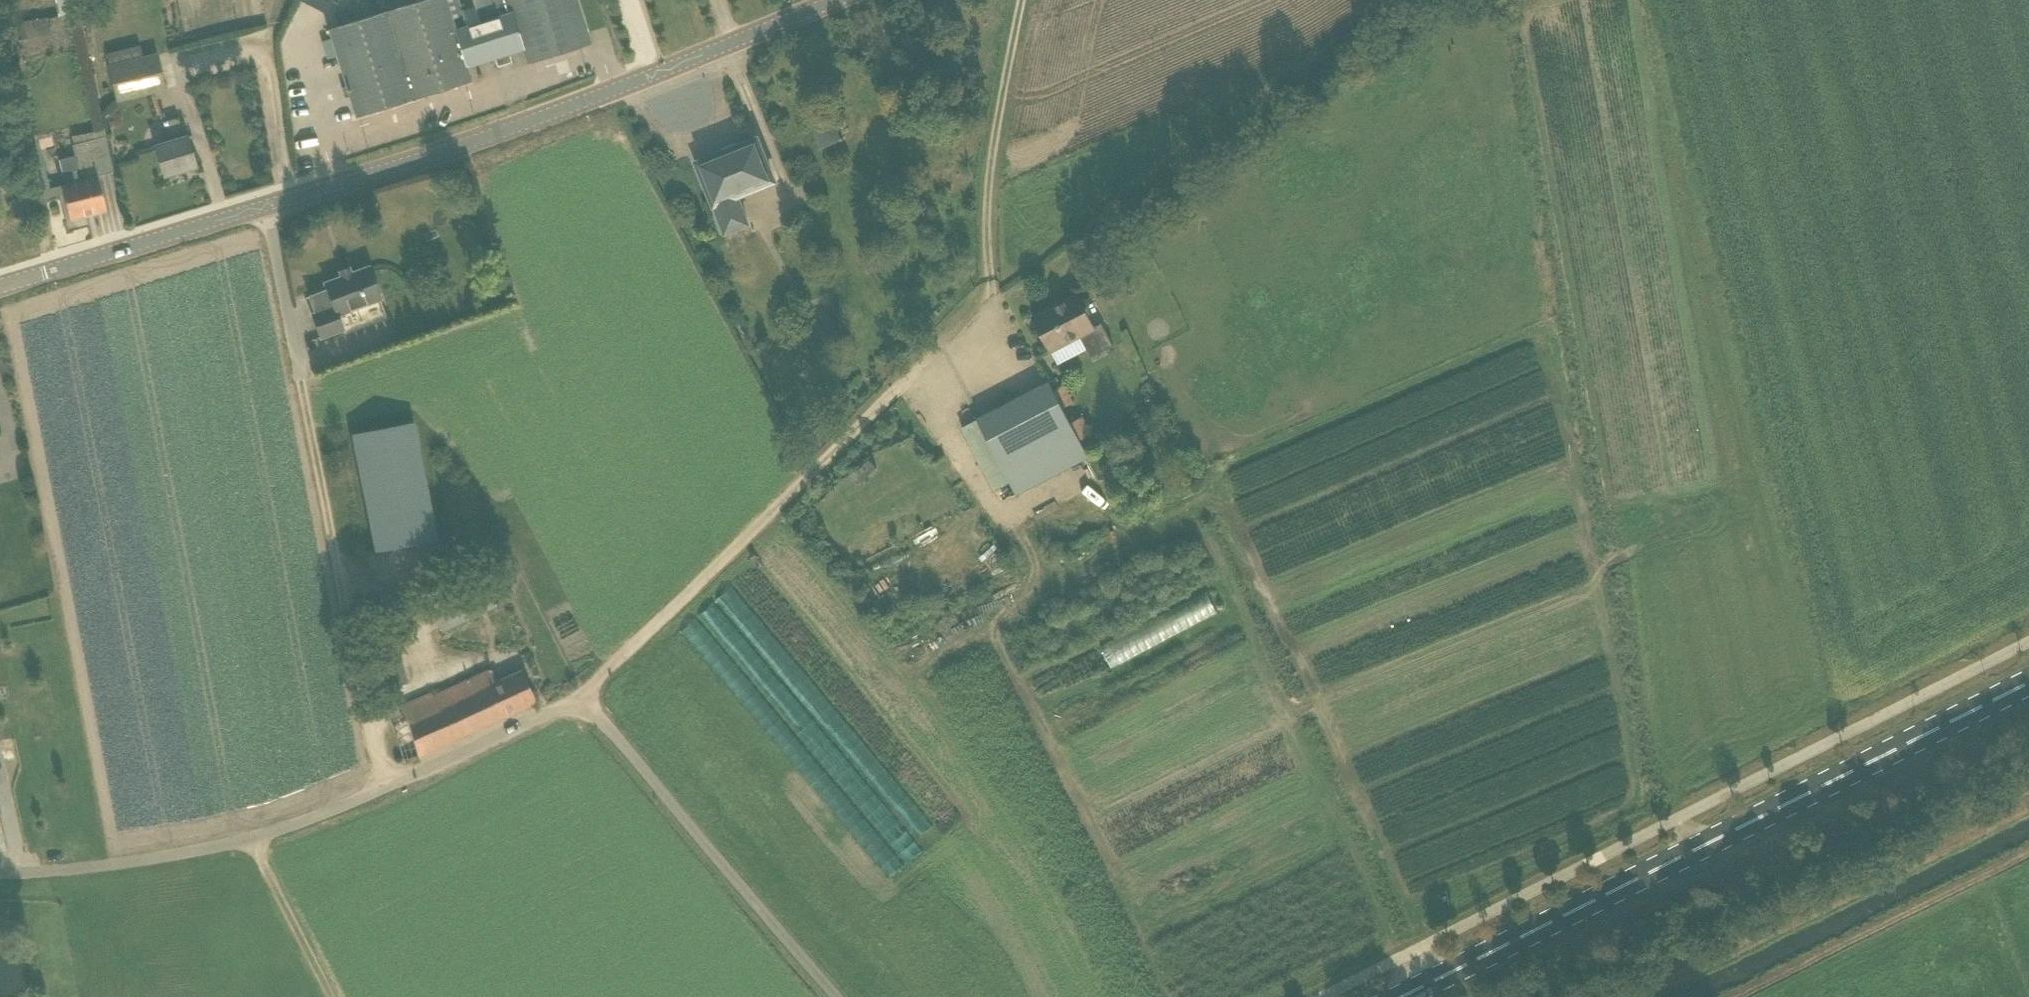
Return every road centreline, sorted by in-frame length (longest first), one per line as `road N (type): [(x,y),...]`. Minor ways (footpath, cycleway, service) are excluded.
road 1 (unclassified): [(840,996),(581,698),(316,817),(252,837),(107,865),(0,873)]
road 2 (tertiary): [(0,286),(456,148),(836,0)]
road 3 (primary): [(1402,996),(2028,682)]

